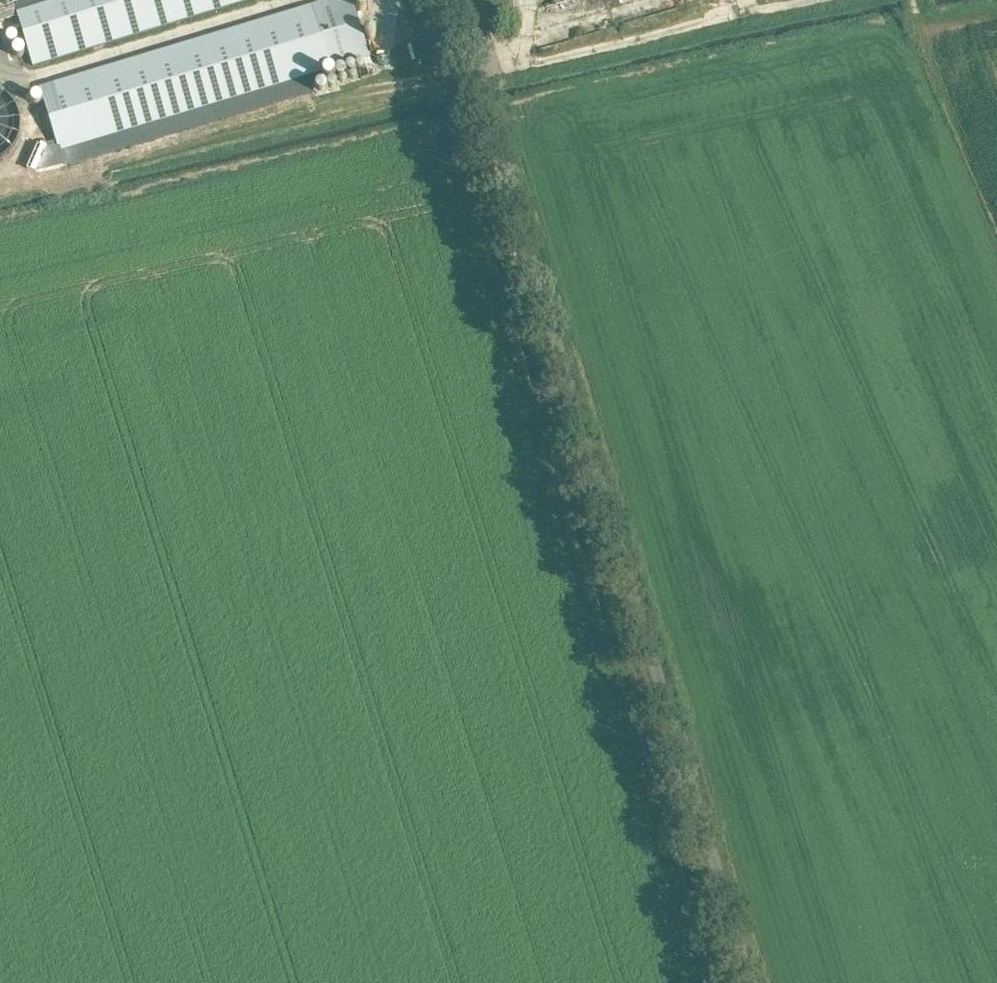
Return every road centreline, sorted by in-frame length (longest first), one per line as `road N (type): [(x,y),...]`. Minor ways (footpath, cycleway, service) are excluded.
road 1 (unclassified): [(749,982),(452,0)]

